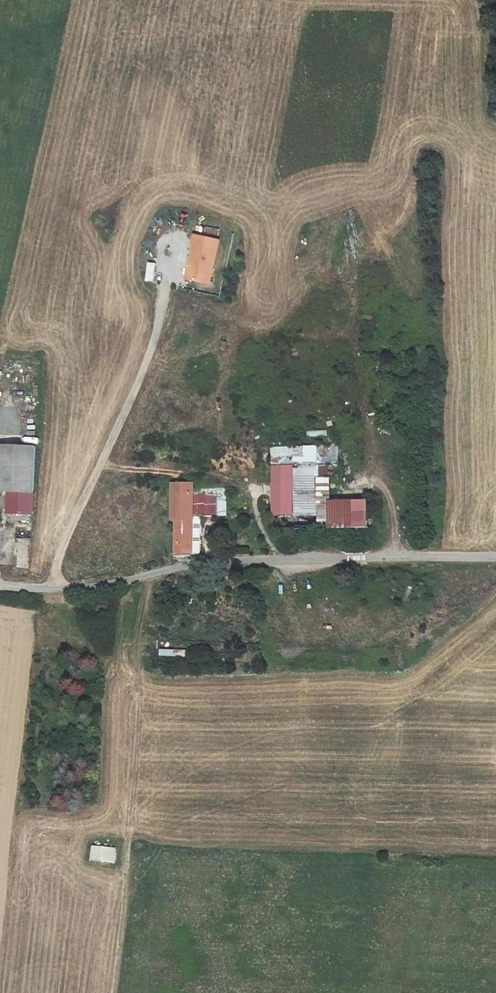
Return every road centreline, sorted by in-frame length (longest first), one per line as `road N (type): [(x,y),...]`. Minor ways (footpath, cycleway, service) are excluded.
road 1 (unclassified): [(495,554),(208,560),(66,586),(0,581)]
road 2 (track): [(148,576),(109,992)]

